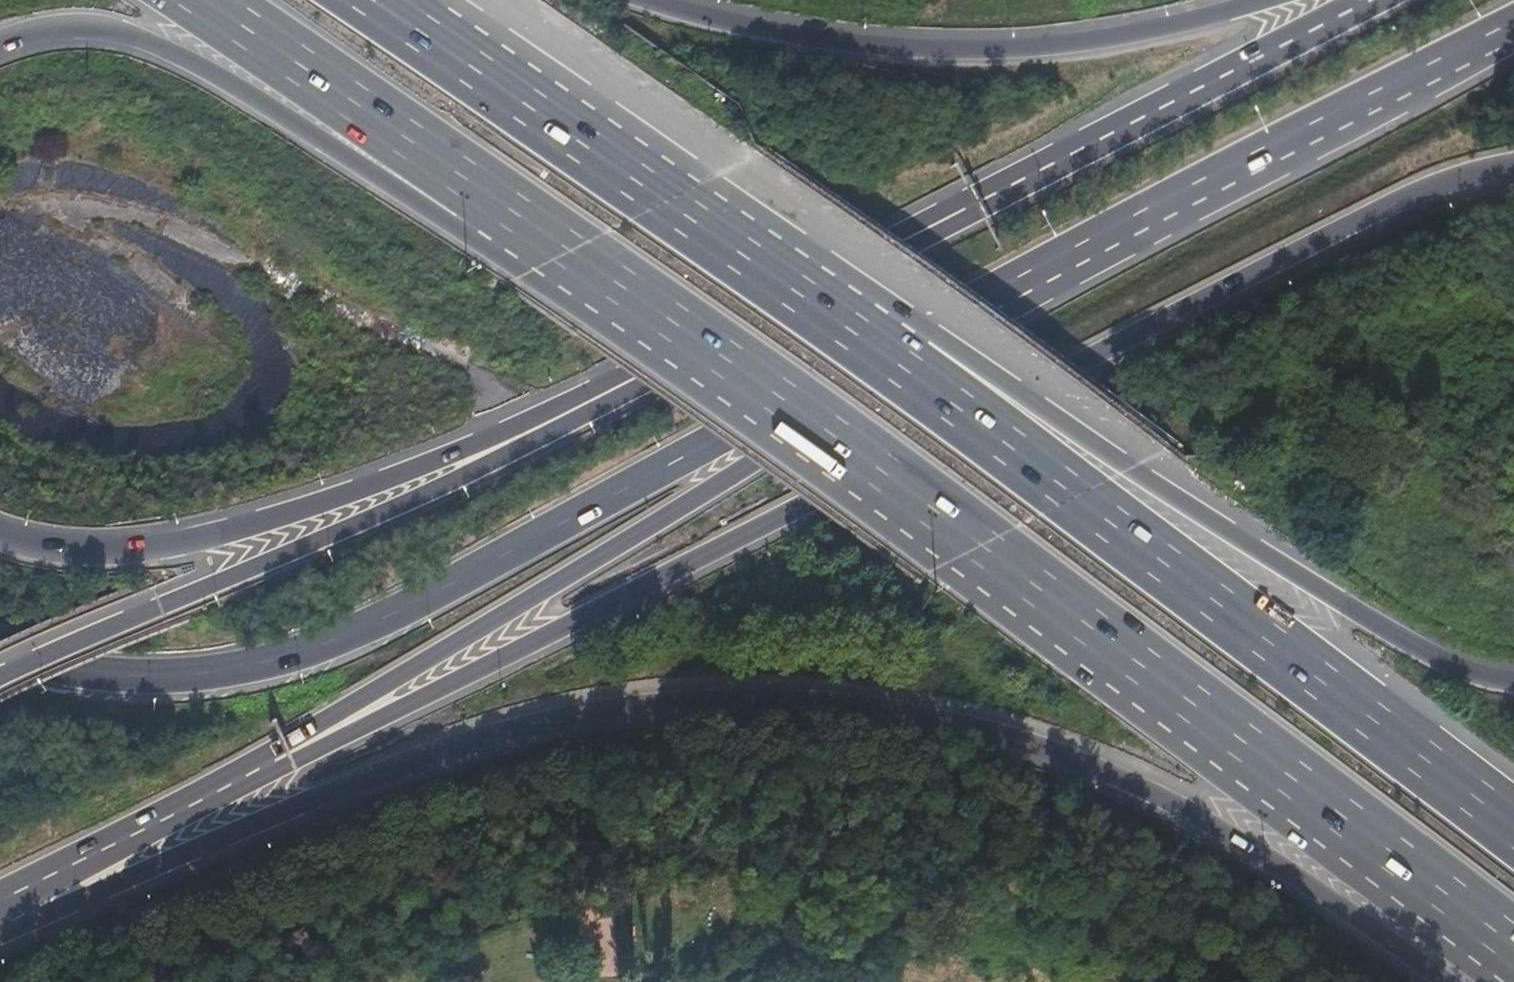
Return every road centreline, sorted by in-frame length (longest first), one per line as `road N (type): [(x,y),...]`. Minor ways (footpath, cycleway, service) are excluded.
road 1 (trunk): [(0,892),(281,747),(1051,289),(1513,31)]
road 2 (motorway): [(0,659),(125,679),(211,674),(329,646),(1513,21)]
road 3 (motorway): [(0,942),(514,754),(676,720),(849,716),(1065,777),(1171,824),(1428,981)]
road 4 (motorway): [(525,220),(1087,622),(1513,961)]
road 5 (motorway): [(0,896),(1029,413)]
road 6 (trunk): [(980,199),(450,483),(0,677)]
road 7 (motorway): [(980,199),(615,380),(330,502),(218,537),(118,553),(59,551),(0,536)]
road 8 (motorway): [(1513,828),(868,337)]
road 9 (motorway): [(1263,0),(1035,46),(876,44),(737,23),(657,0)]
road 10 (motorway): [(868,337),(382,0)]
road 11 (motorway): [(0,47),(84,34),(156,47),(421,192),(525,220)]
road 12 (motorway): [(1513,678),(1444,662),(1089,441),(1029,413)]
road 13 (motorway): [(1029,413),(1424,208),(1513,183)]
road 14 (trunk): [(1370,0),(980,199)]
road 15 (motorway): [(199,0),(525,220)]
road 16 (motorway): [(1029,413),(868,337)]

